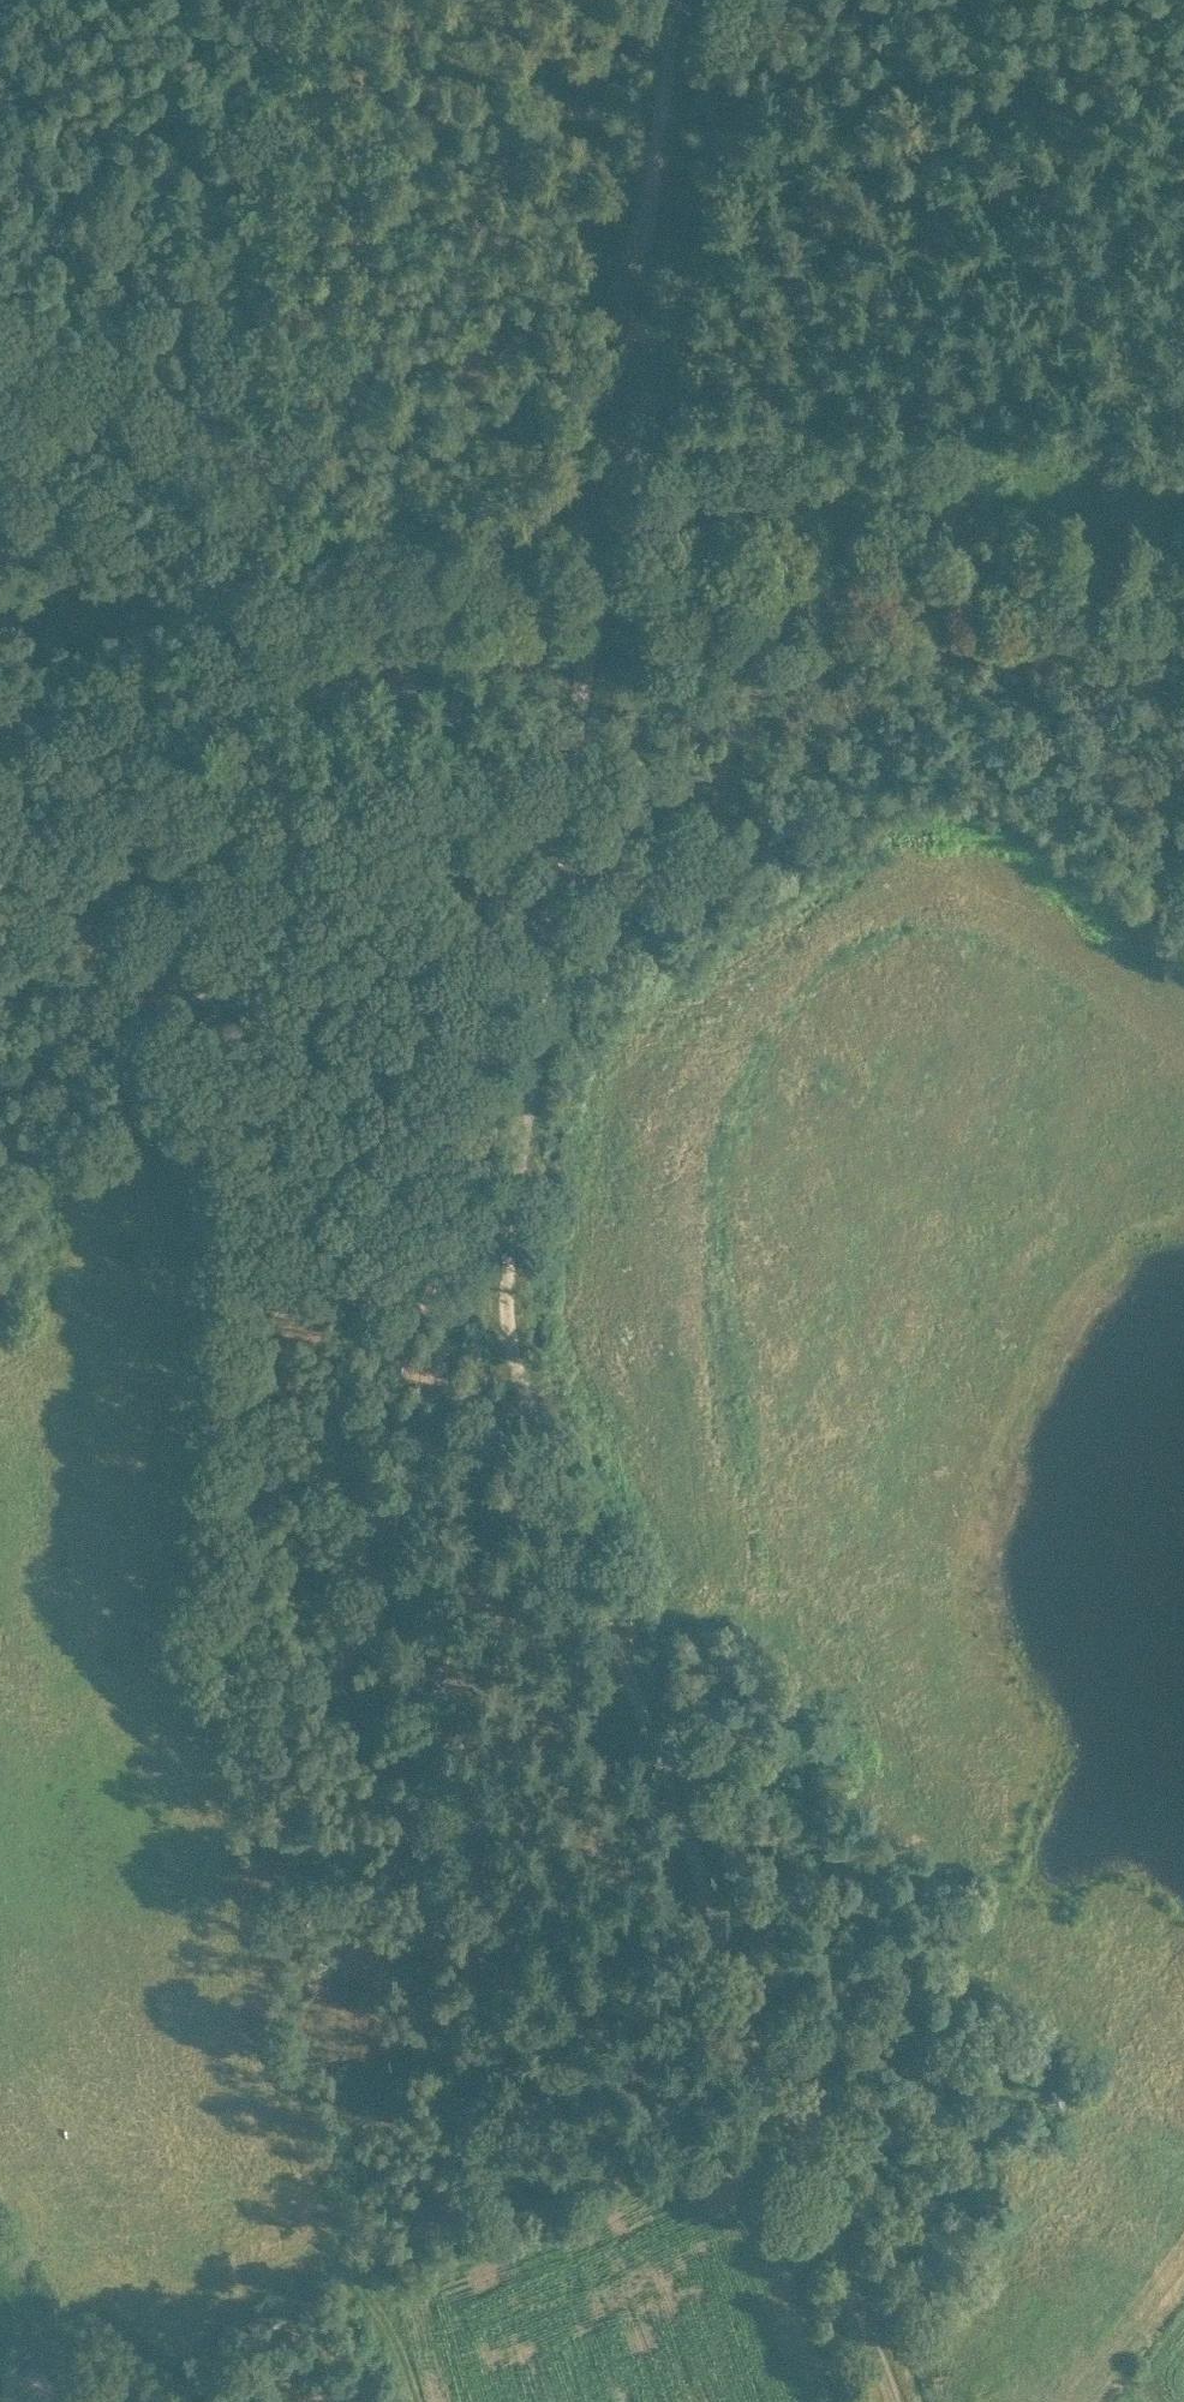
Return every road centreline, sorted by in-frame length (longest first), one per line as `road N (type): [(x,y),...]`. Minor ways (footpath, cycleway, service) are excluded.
road 1 (track): [(670,0),(503,1278),(506,1360),(895,2401)]
road 2 (track): [(0,338),(251,452)]
road 3 (track): [(0,815),(230,802)]

